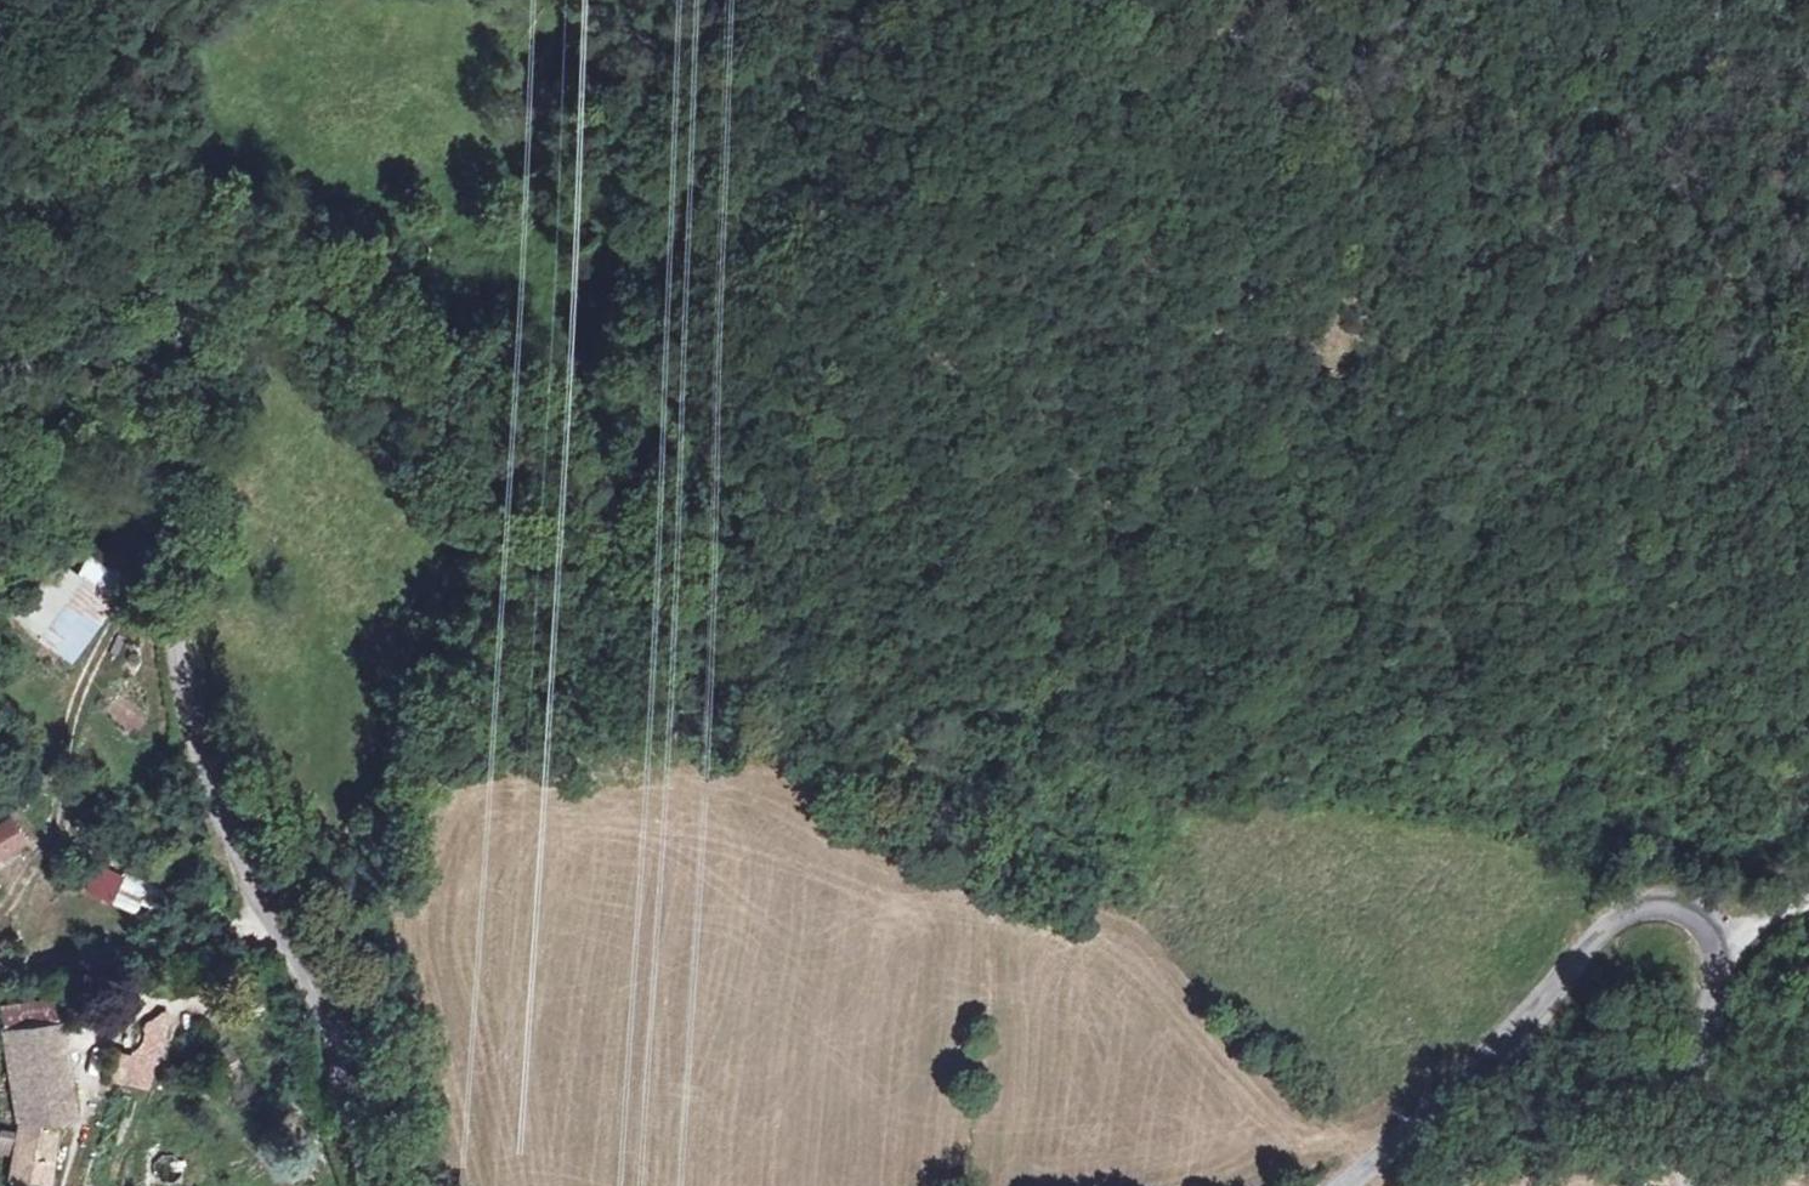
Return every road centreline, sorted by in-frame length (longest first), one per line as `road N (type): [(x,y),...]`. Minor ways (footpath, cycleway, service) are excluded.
road 1 (unclassified): [(385,1185),(347,1069),(258,926),(200,744),(188,697),(168,445),(155,407),(96,352),(48,356),(0,400)]
road 2 (unclassified): [(1700,1185),(1698,1138),(1725,942),(1707,910),(1672,896),(1636,908),(1565,970),(1449,1096),(1341,1185)]

